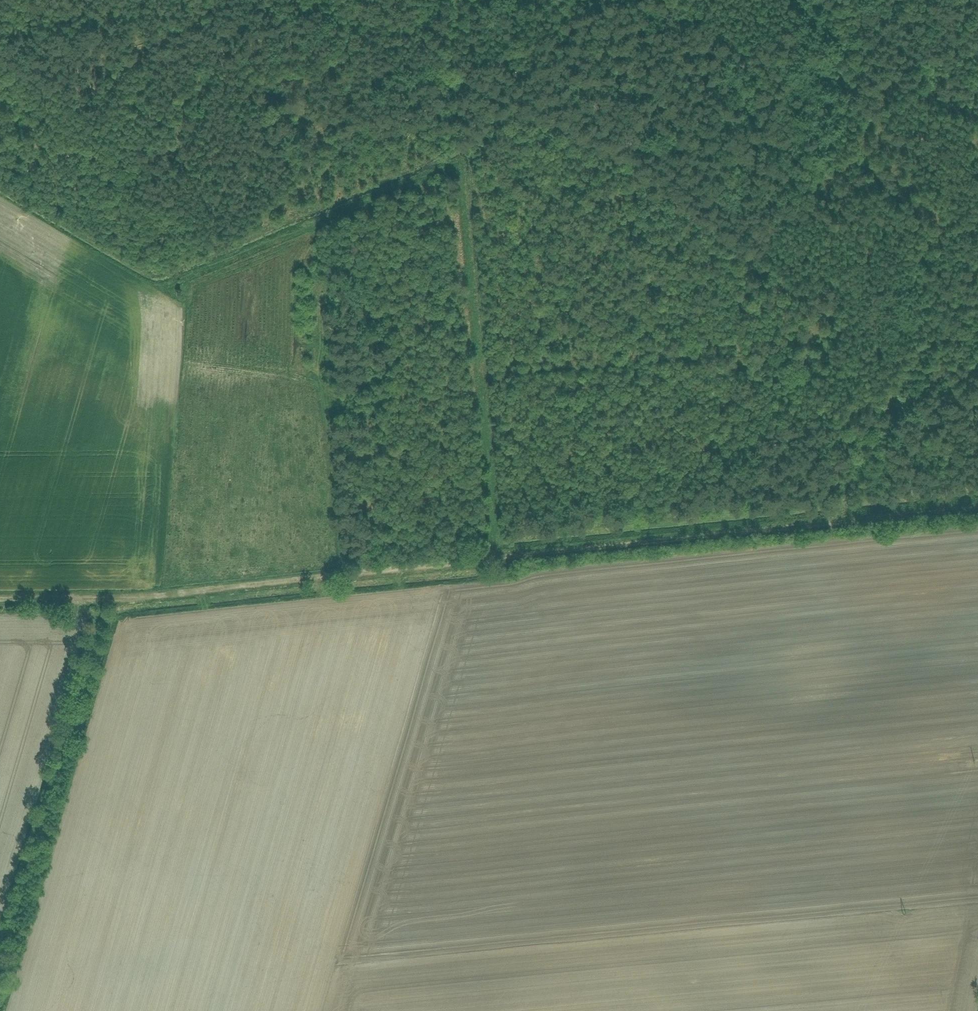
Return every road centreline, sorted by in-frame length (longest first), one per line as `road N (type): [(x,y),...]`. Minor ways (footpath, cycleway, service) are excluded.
road 1 (track): [(0,598),(145,597),(977,508)]

